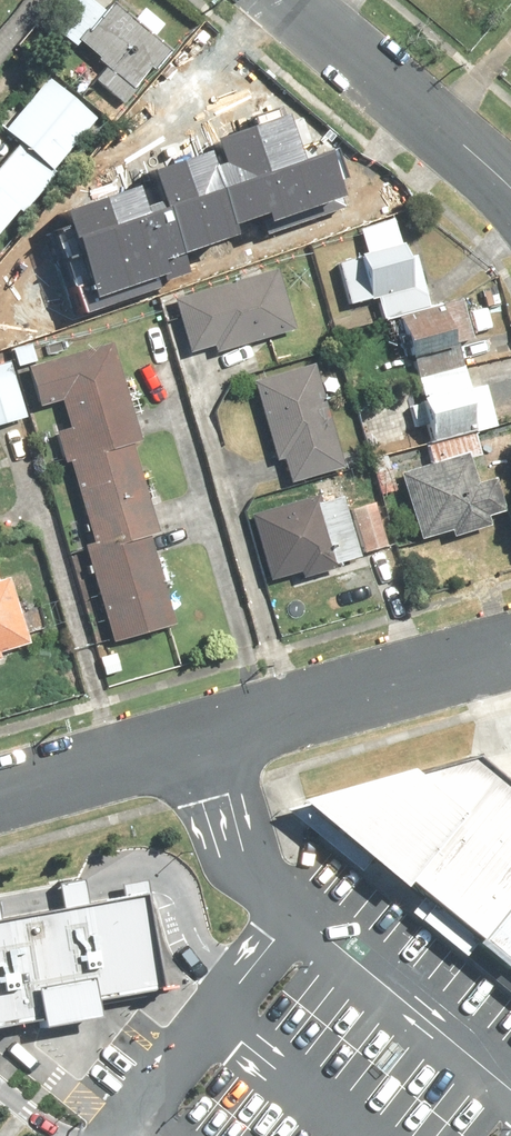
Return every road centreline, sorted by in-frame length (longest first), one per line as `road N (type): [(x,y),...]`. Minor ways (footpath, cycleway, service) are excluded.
road 1 (tertiary): [(510,648),(0,804)]
road 2 (tertiary): [(291,0),(510,190)]

